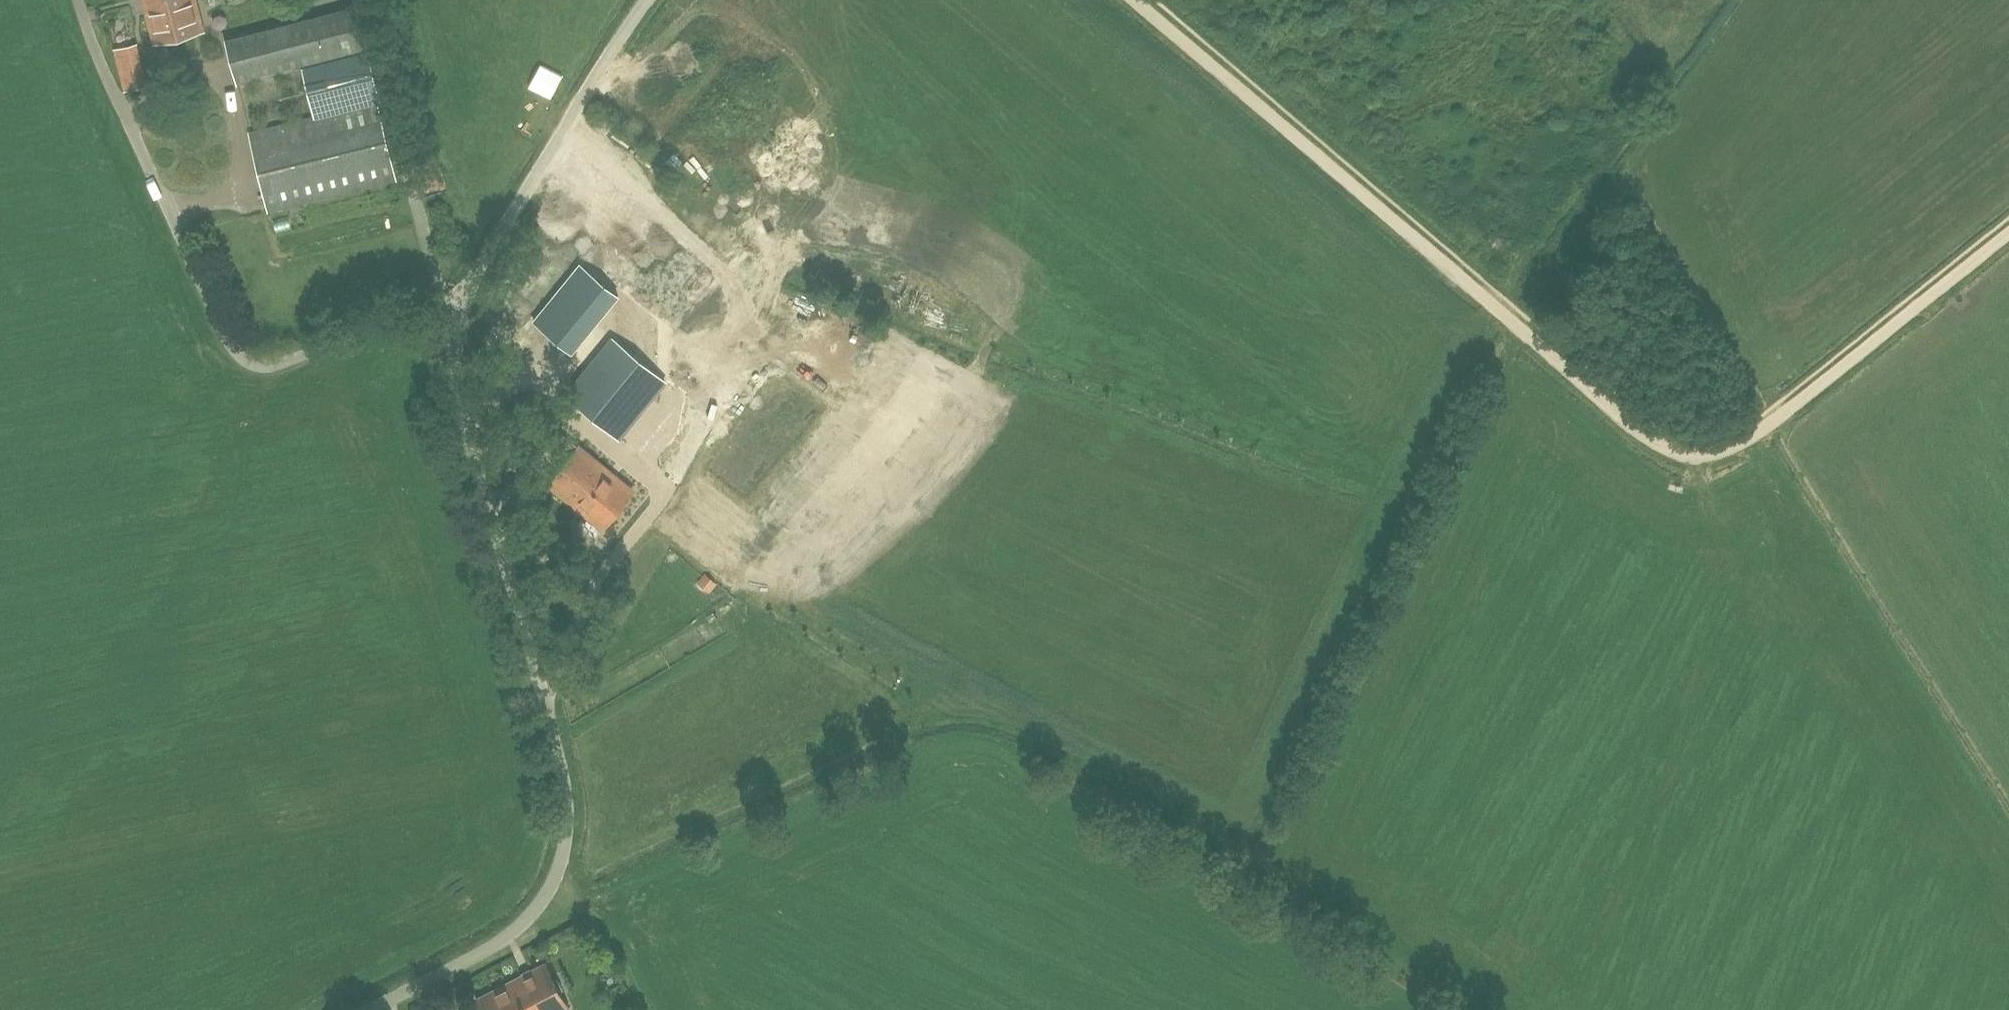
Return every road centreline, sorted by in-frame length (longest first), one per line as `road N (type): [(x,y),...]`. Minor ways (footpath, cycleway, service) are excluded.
road 1 (track): [(1133,0),(1507,322),(1680,456),(1721,454),(1743,442),(2008,232)]
road 2 (unclassified): [(373,1009),(511,935),(553,880),(561,811),(477,499),(455,392),(452,308)]
road 3 (residential): [(452,308),(289,363),(265,367),(240,357),(72,0)]
road 4 (unclassified): [(452,308),(646,0)]

